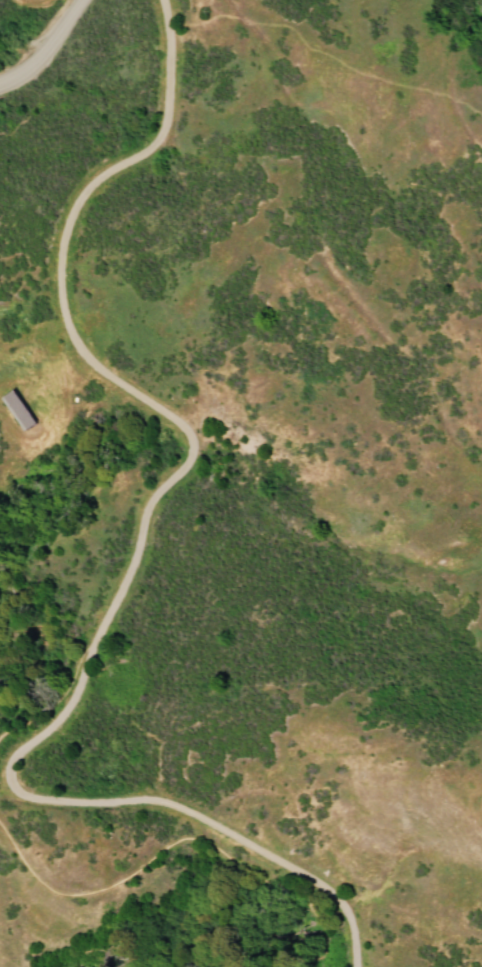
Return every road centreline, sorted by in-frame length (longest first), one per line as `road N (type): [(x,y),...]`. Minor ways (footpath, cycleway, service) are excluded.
road 1 (track): [(158,0),(166,39),(157,131),(81,198),(62,249),(61,290),(71,333),(89,360),(178,423),(189,445),(179,470),(149,498),(134,554),(90,647)]
road 2 (track): [(90,647),(67,702),(5,764),(10,788),(51,801),(146,799),(204,820),(333,898),(348,922),(353,966)]

